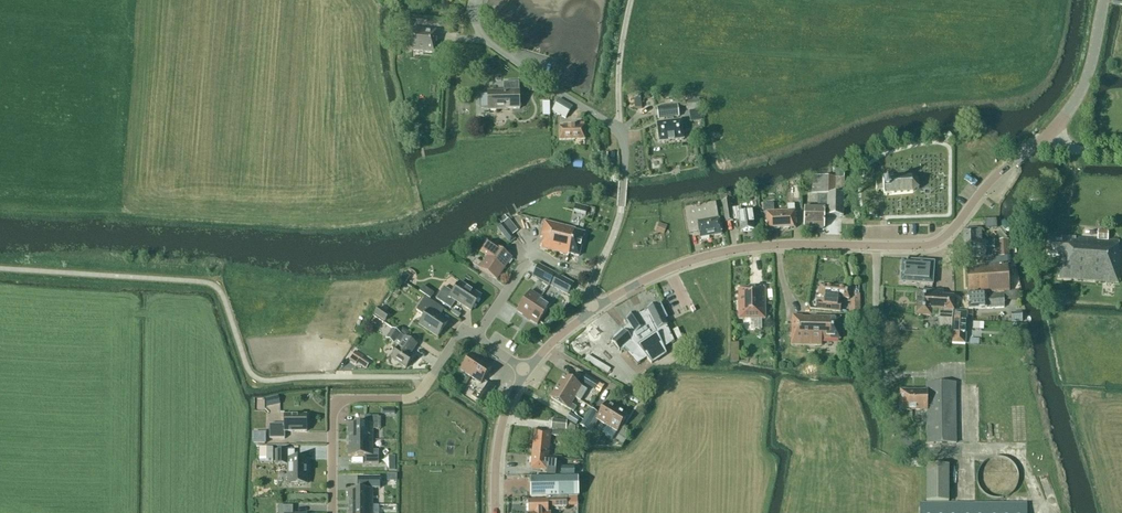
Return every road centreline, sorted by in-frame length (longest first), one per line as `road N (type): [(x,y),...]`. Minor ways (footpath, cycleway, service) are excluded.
road 1 (tertiary): [(593,309),(670,268),(746,247),(937,242),(998,173),(1053,131)]
road 2 (unclassified): [(475,0),(480,27),(501,50),(619,129),(624,175)]
road 3 (residential): [(432,376),(412,397),(333,400),(332,512)]
road 4 (tertiary): [(496,512),(502,429),(525,368)]
road 5 (tertiary): [(1053,131),(1083,85),(1102,0)]
road 6 (unclassified): [(593,309),(587,292),(615,230),(624,175)]

